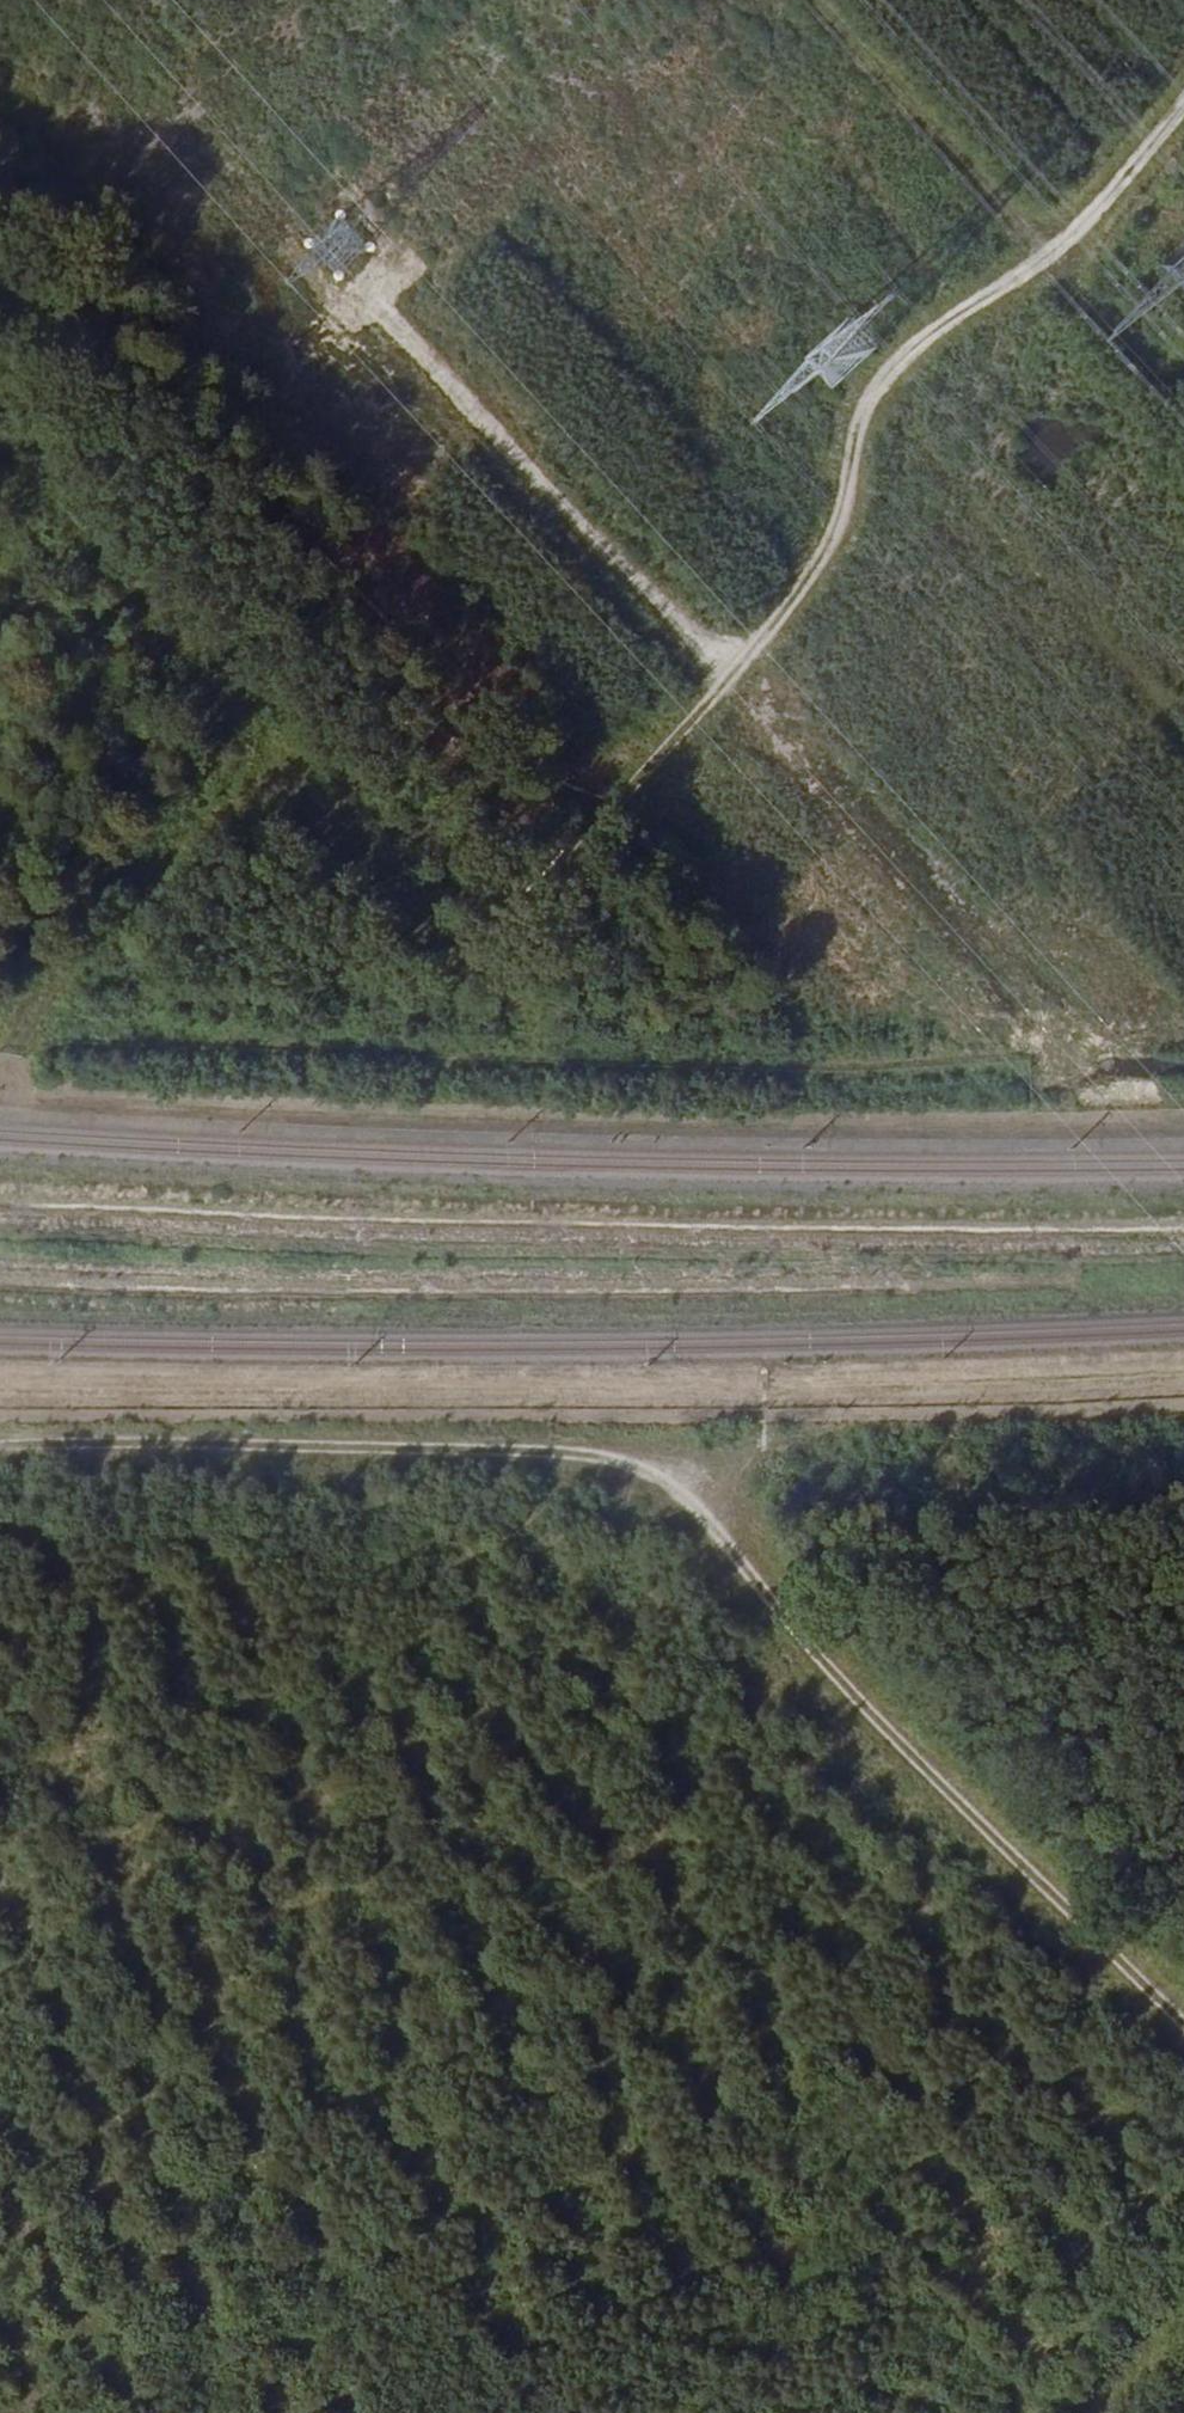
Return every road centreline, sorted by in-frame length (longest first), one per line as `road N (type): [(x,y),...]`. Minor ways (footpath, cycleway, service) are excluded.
road 1 (track): [(1052,256),(954,318),(880,387),(857,424),(830,541),(812,575),(567,869),(492,925),(416,892),(322,802),(266,802),(10,1065)]
road 2 (track): [(322,802),(0,447)]
road 3 (track): [(820,0),(1052,256)]
road 4 (track): [(1052,256),(1183,101)]
road 5 (track): [(1052,256),(1101,325),(1146,368),(1183,377)]

